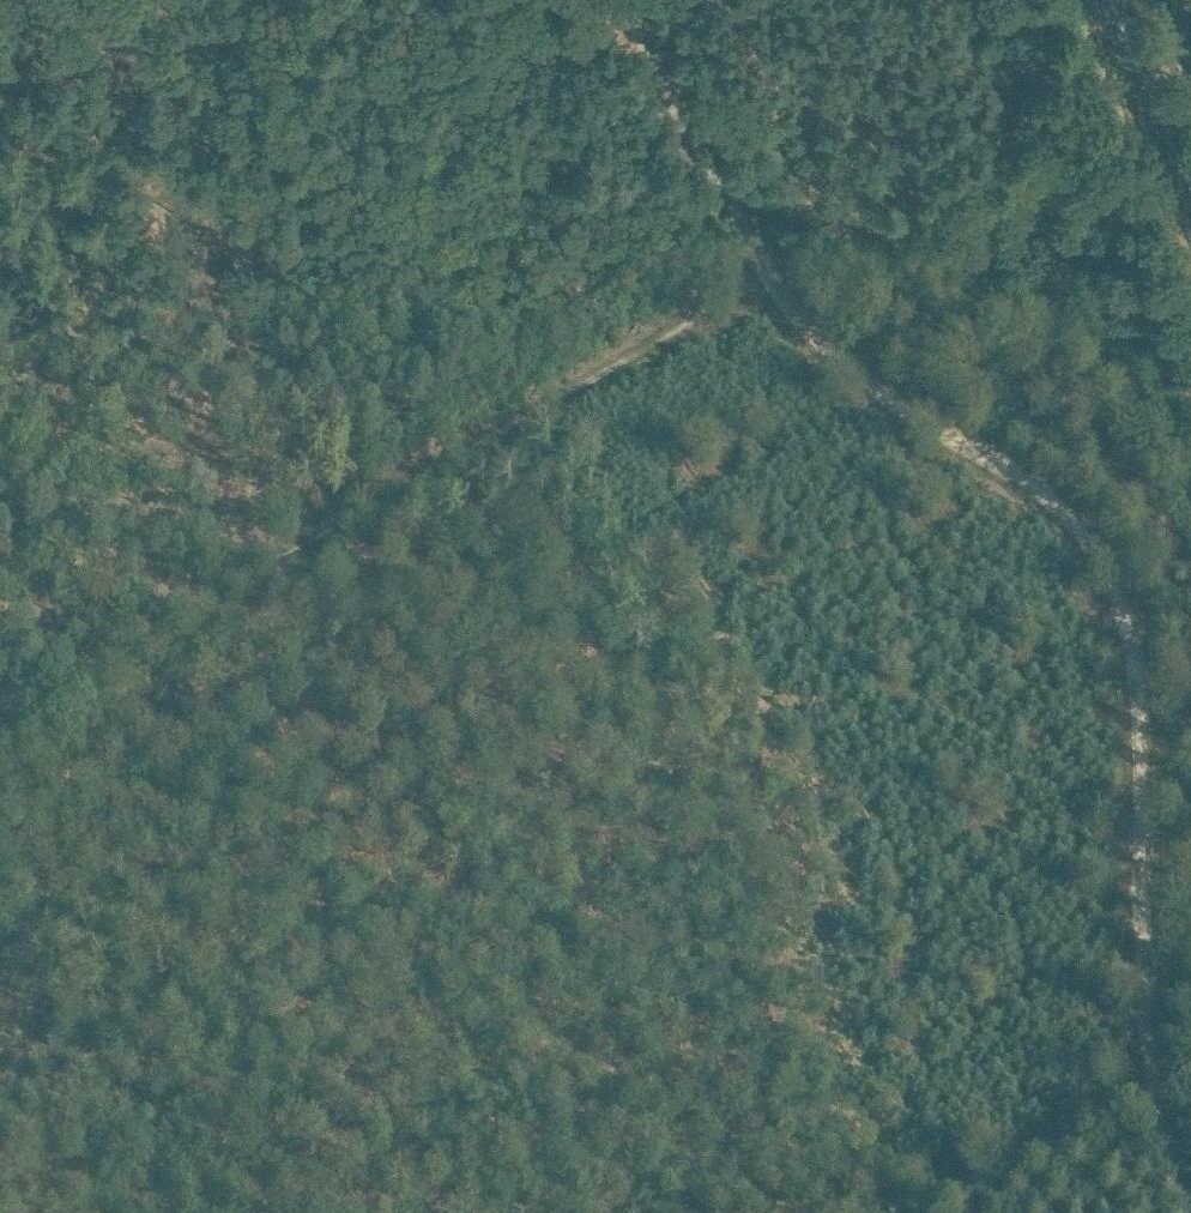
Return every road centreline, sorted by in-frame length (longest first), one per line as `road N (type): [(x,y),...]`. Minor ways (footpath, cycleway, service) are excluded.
road 1 (secondary): [(1190,187),(1112,0)]

